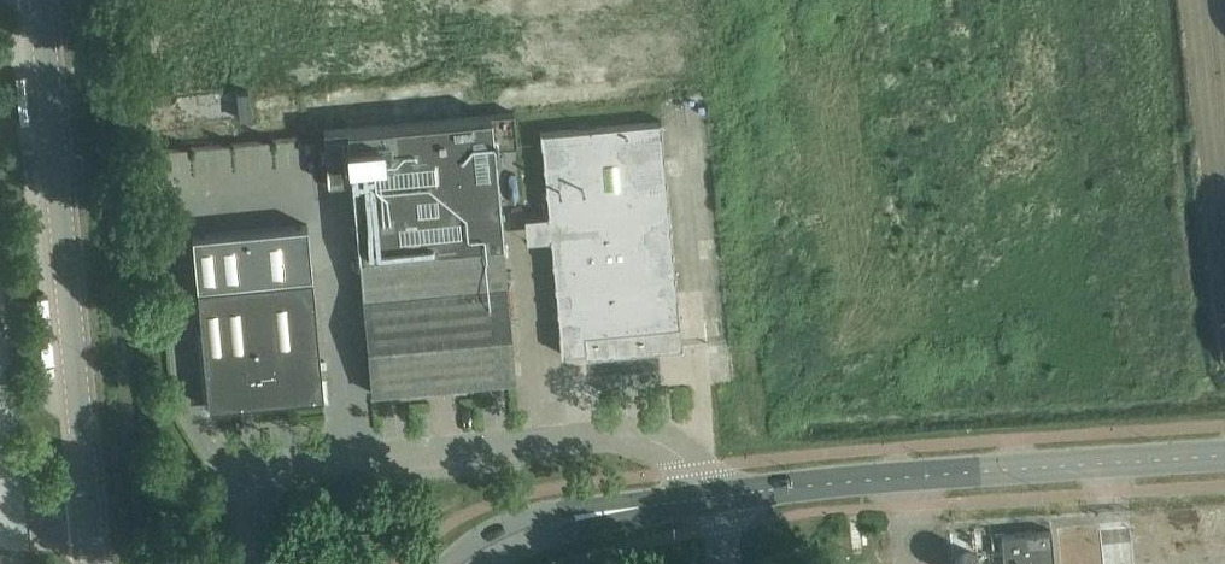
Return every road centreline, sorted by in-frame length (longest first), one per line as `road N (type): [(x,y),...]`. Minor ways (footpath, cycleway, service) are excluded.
road 1 (tertiary): [(94,563),(40,0)]
road 2 (unclassified): [(255,563),(249,508),(266,475),(298,465),(580,438),(642,439),(683,459),(706,496)]
road 3 (tertiary): [(706,496),(1224,456)]
road 4 (tertiary): [(466,563),(527,530),(706,496)]

